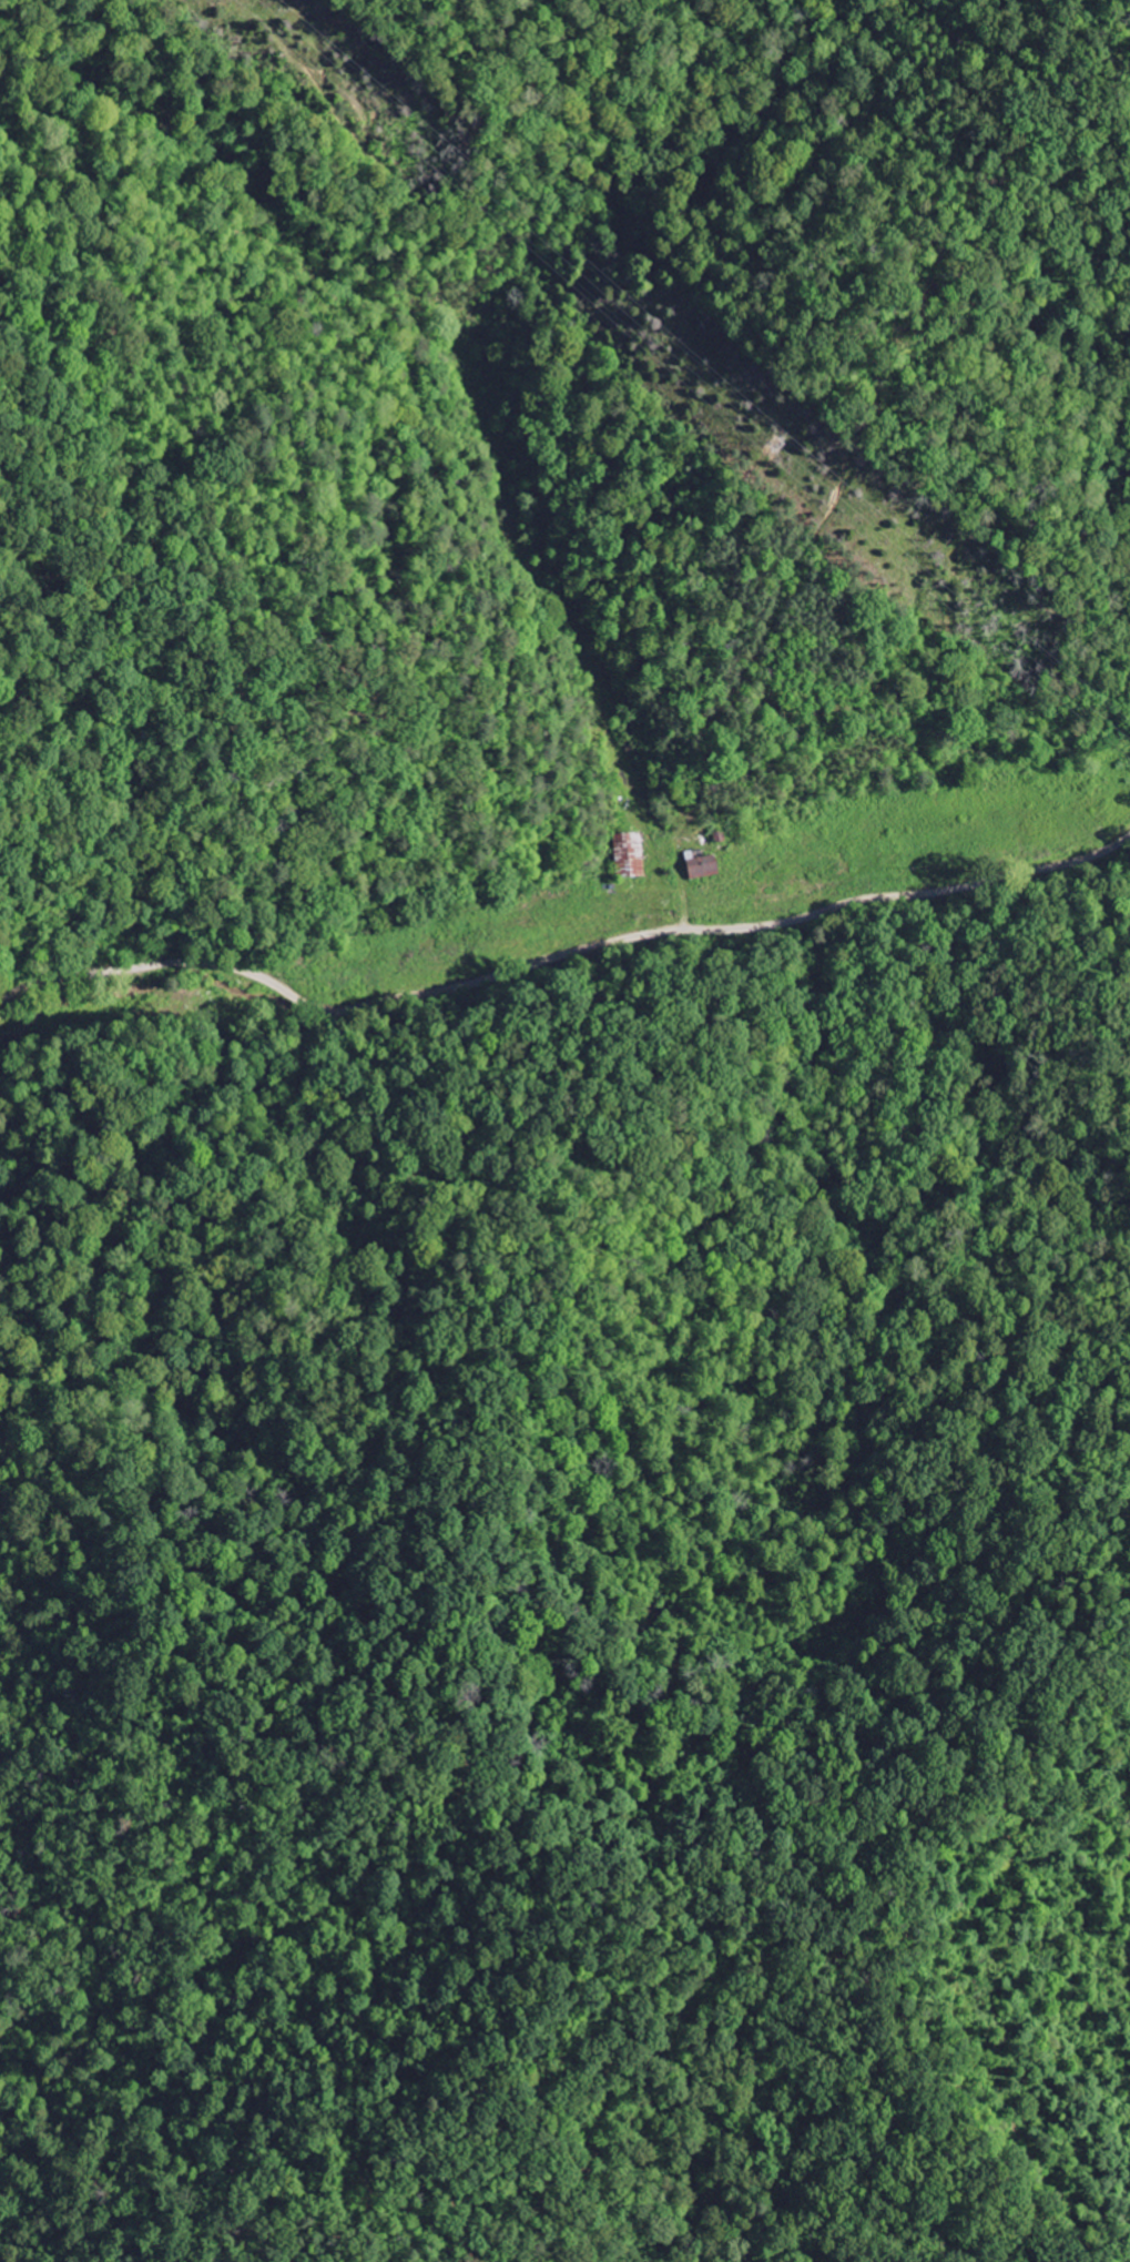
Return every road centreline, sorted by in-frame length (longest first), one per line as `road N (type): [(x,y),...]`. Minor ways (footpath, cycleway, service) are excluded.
road 1 (residential): [(0,1001),(72,972),(201,963),(251,974),(305,1004),(350,1010),(617,943),(761,929),(848,905),(944,893),(1078,862),(1129,835)]

